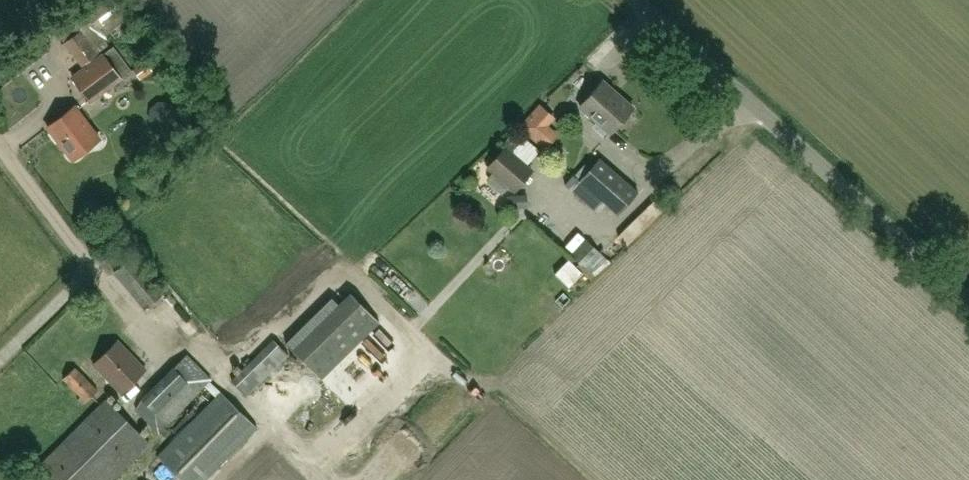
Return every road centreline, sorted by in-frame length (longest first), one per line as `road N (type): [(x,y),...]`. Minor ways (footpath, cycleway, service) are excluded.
road 1 (unclassified): [(968,302),(639,0)]
road 2 (unclassified): [(0,359),(82,280),(86,264),(0,145)]

